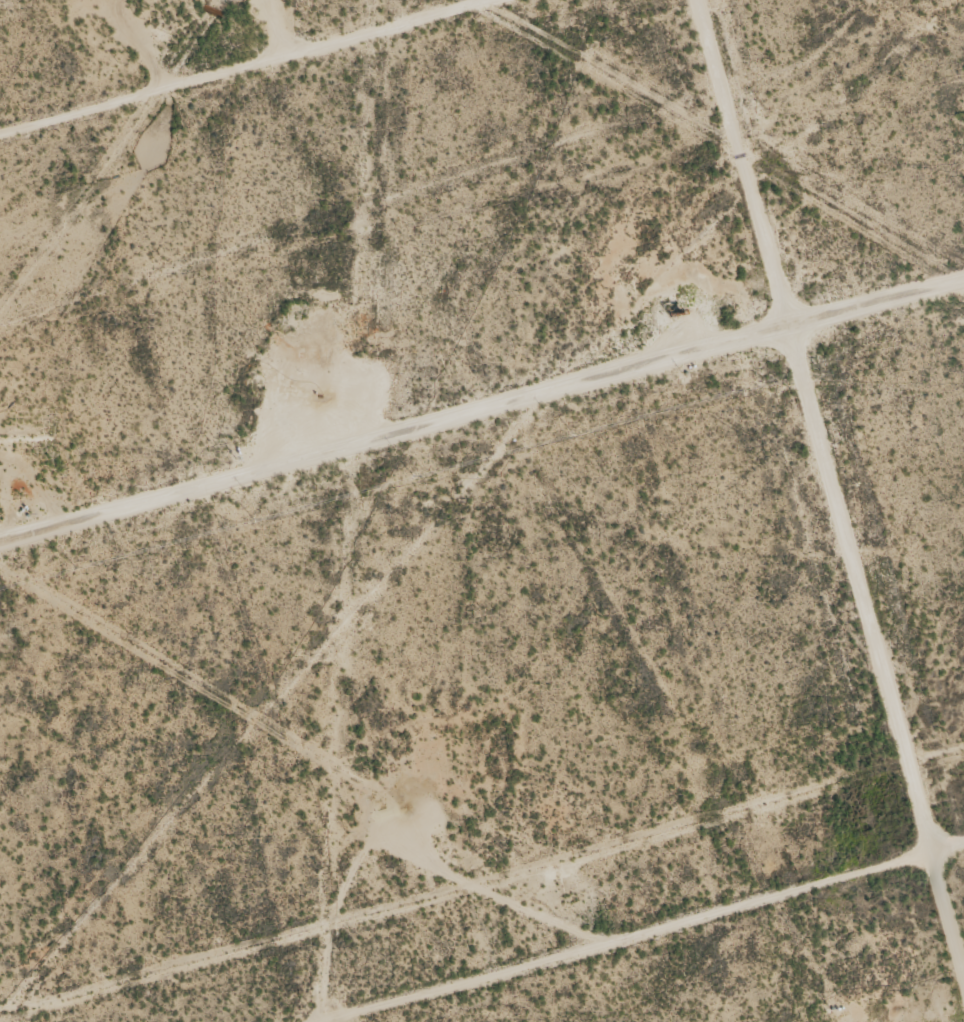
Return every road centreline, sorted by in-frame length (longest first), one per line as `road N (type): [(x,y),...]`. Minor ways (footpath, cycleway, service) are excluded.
road 1 (track): [(919,1021),(637,0)]
road 2 (track): [(0,571),(963,296)]

